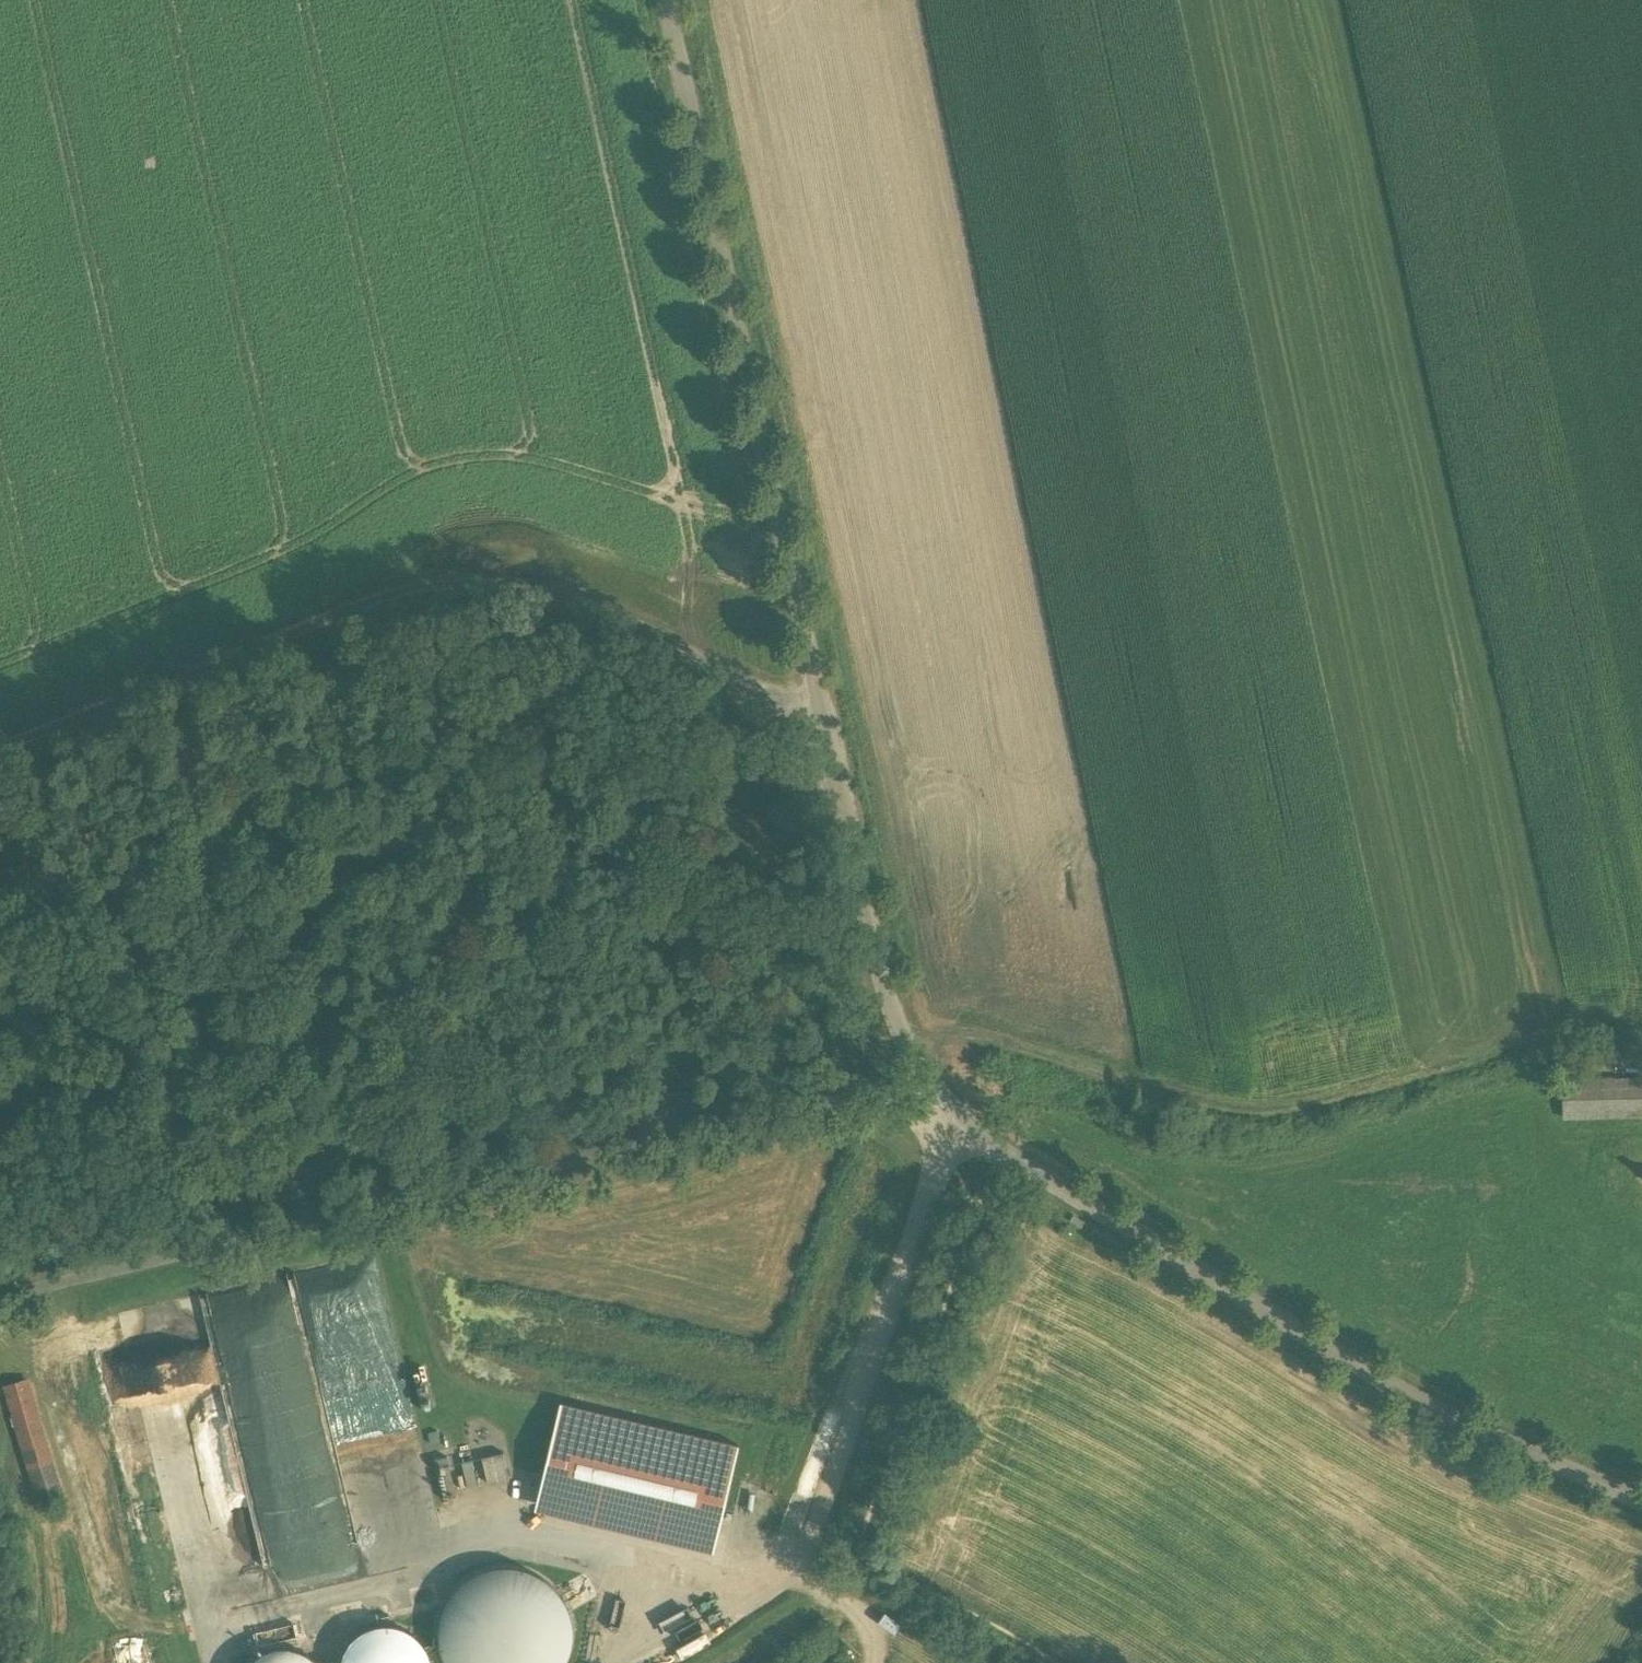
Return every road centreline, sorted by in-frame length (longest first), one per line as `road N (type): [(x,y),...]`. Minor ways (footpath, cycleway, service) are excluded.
road 1 (unclassified): [(667,0),(890,1011)]
road 2 (track): [(808,638),(580,598),(428,607),(210,671),(94,729),(0,764)]
road 3 (residential): [(1641,1504),(1378,1378),(1003,1152),(960,1114)]
road 4 (residential): [(960,1114),(830,1466),(763,1588),(617,1617)]
road 5 (residential): [(960,1114),(890,1011)]

